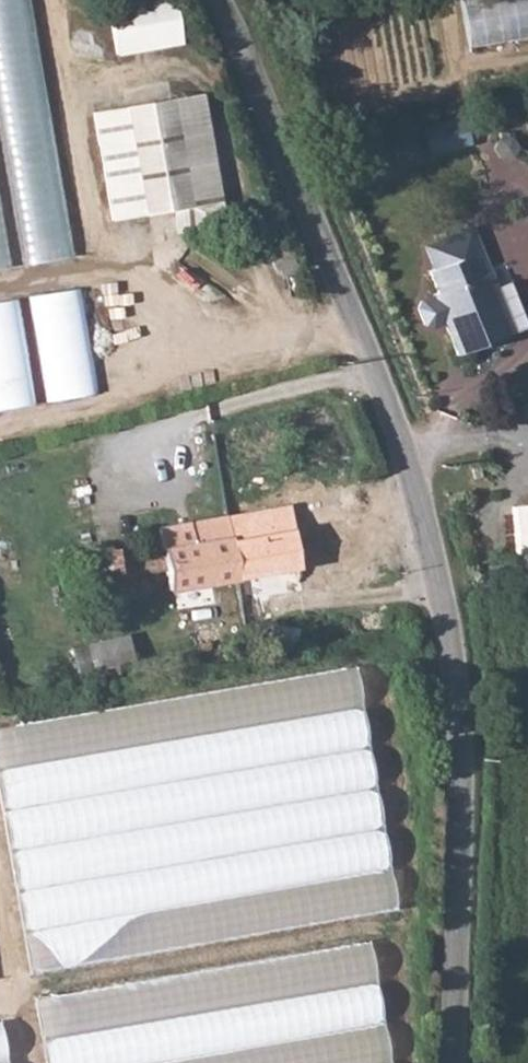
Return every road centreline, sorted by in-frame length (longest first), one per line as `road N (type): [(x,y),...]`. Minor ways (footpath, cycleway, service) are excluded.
road 1 (unclassified): [(220,0),(392,419),(433,567),(459,752),(451,1062)]

